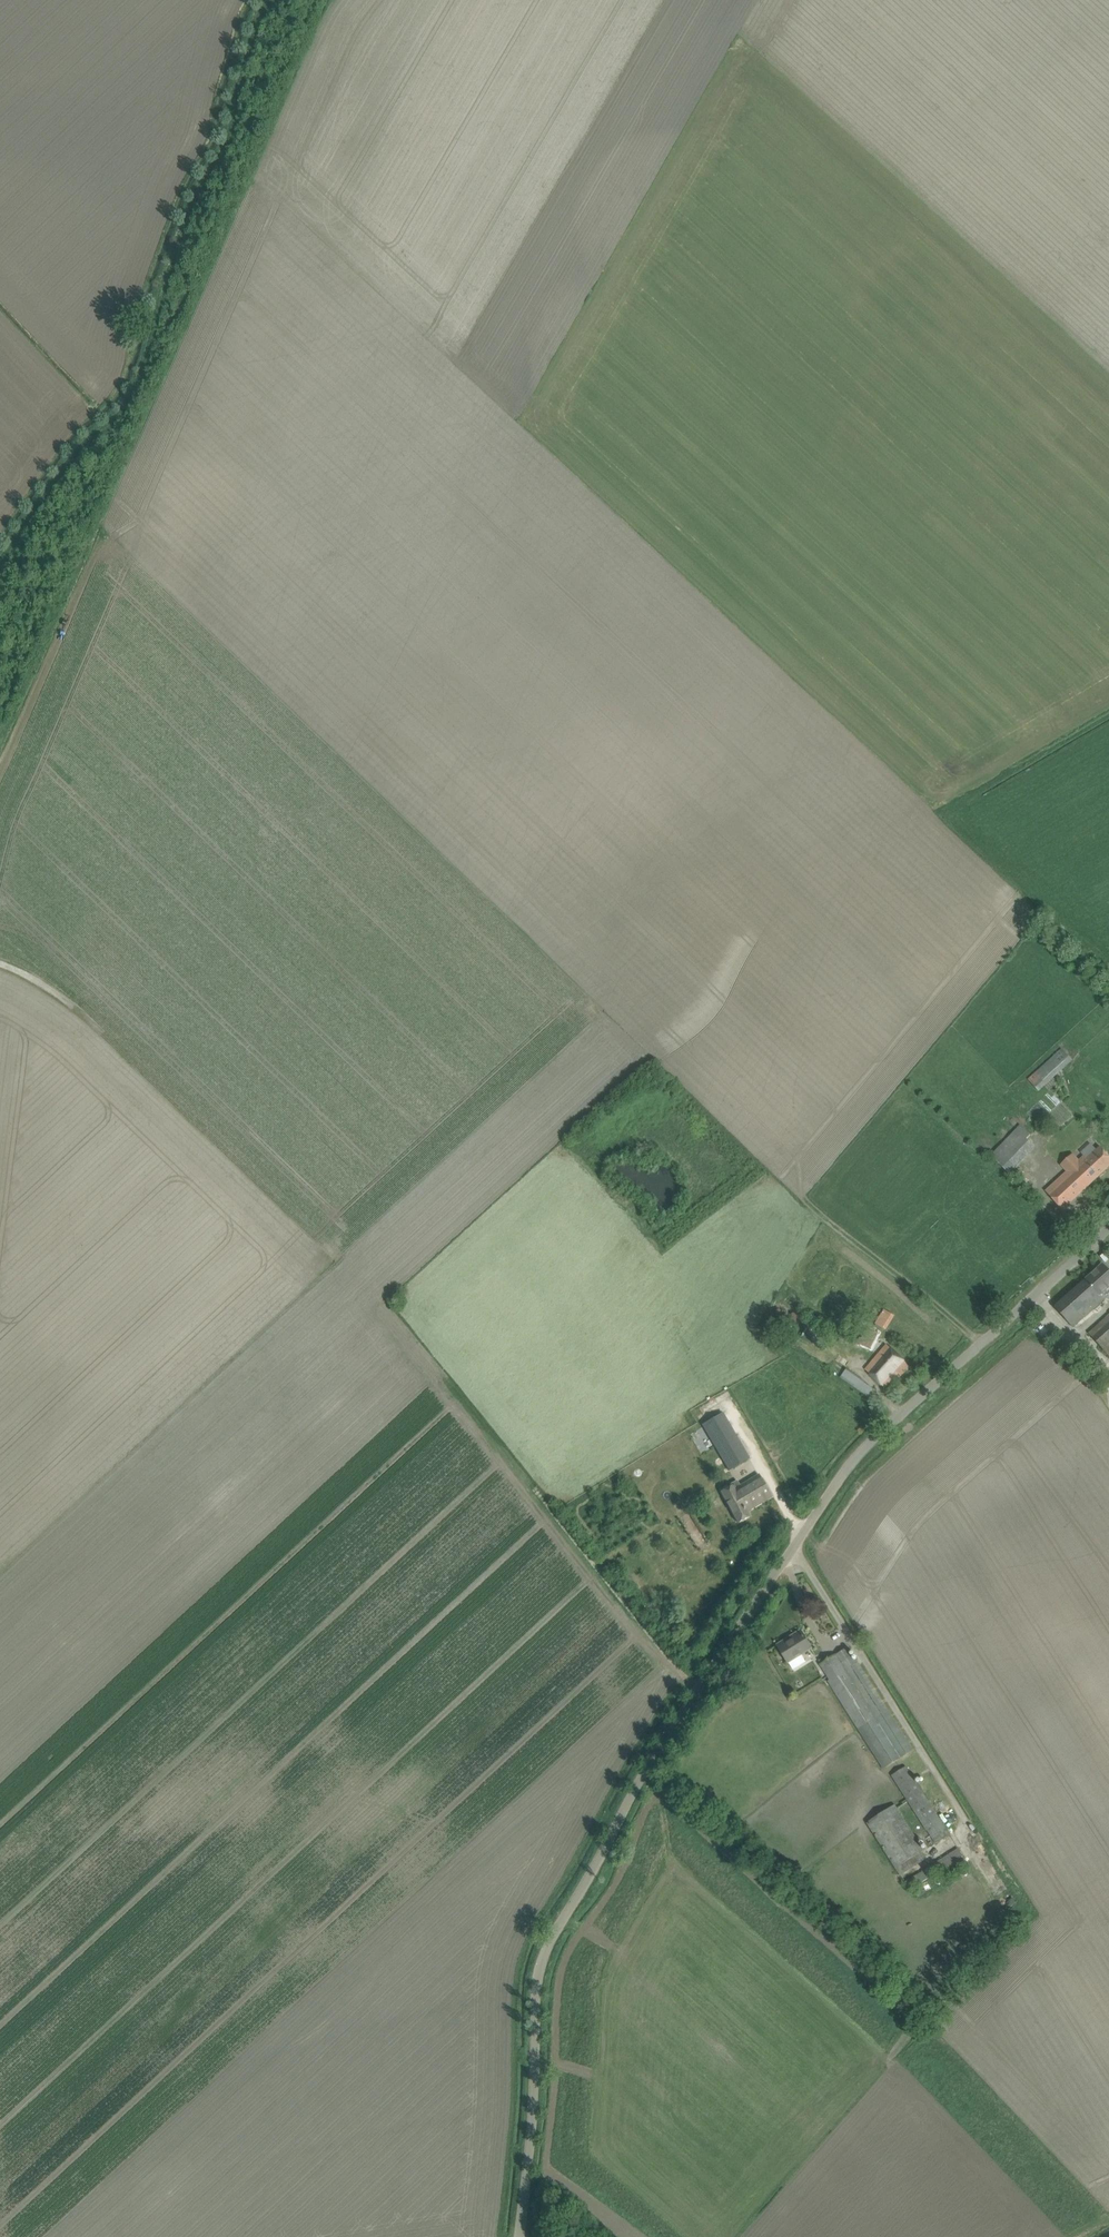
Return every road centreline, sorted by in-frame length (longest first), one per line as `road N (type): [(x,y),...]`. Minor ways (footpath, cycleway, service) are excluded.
road 1 (unclassified): [(520,2236),(544,1946),(650,1747),(890,1424),(1108,1226)]
road 2 (track): [(264,1734),(550,1508)]
road 3 (track): [(541,1498),(700,1679)]

